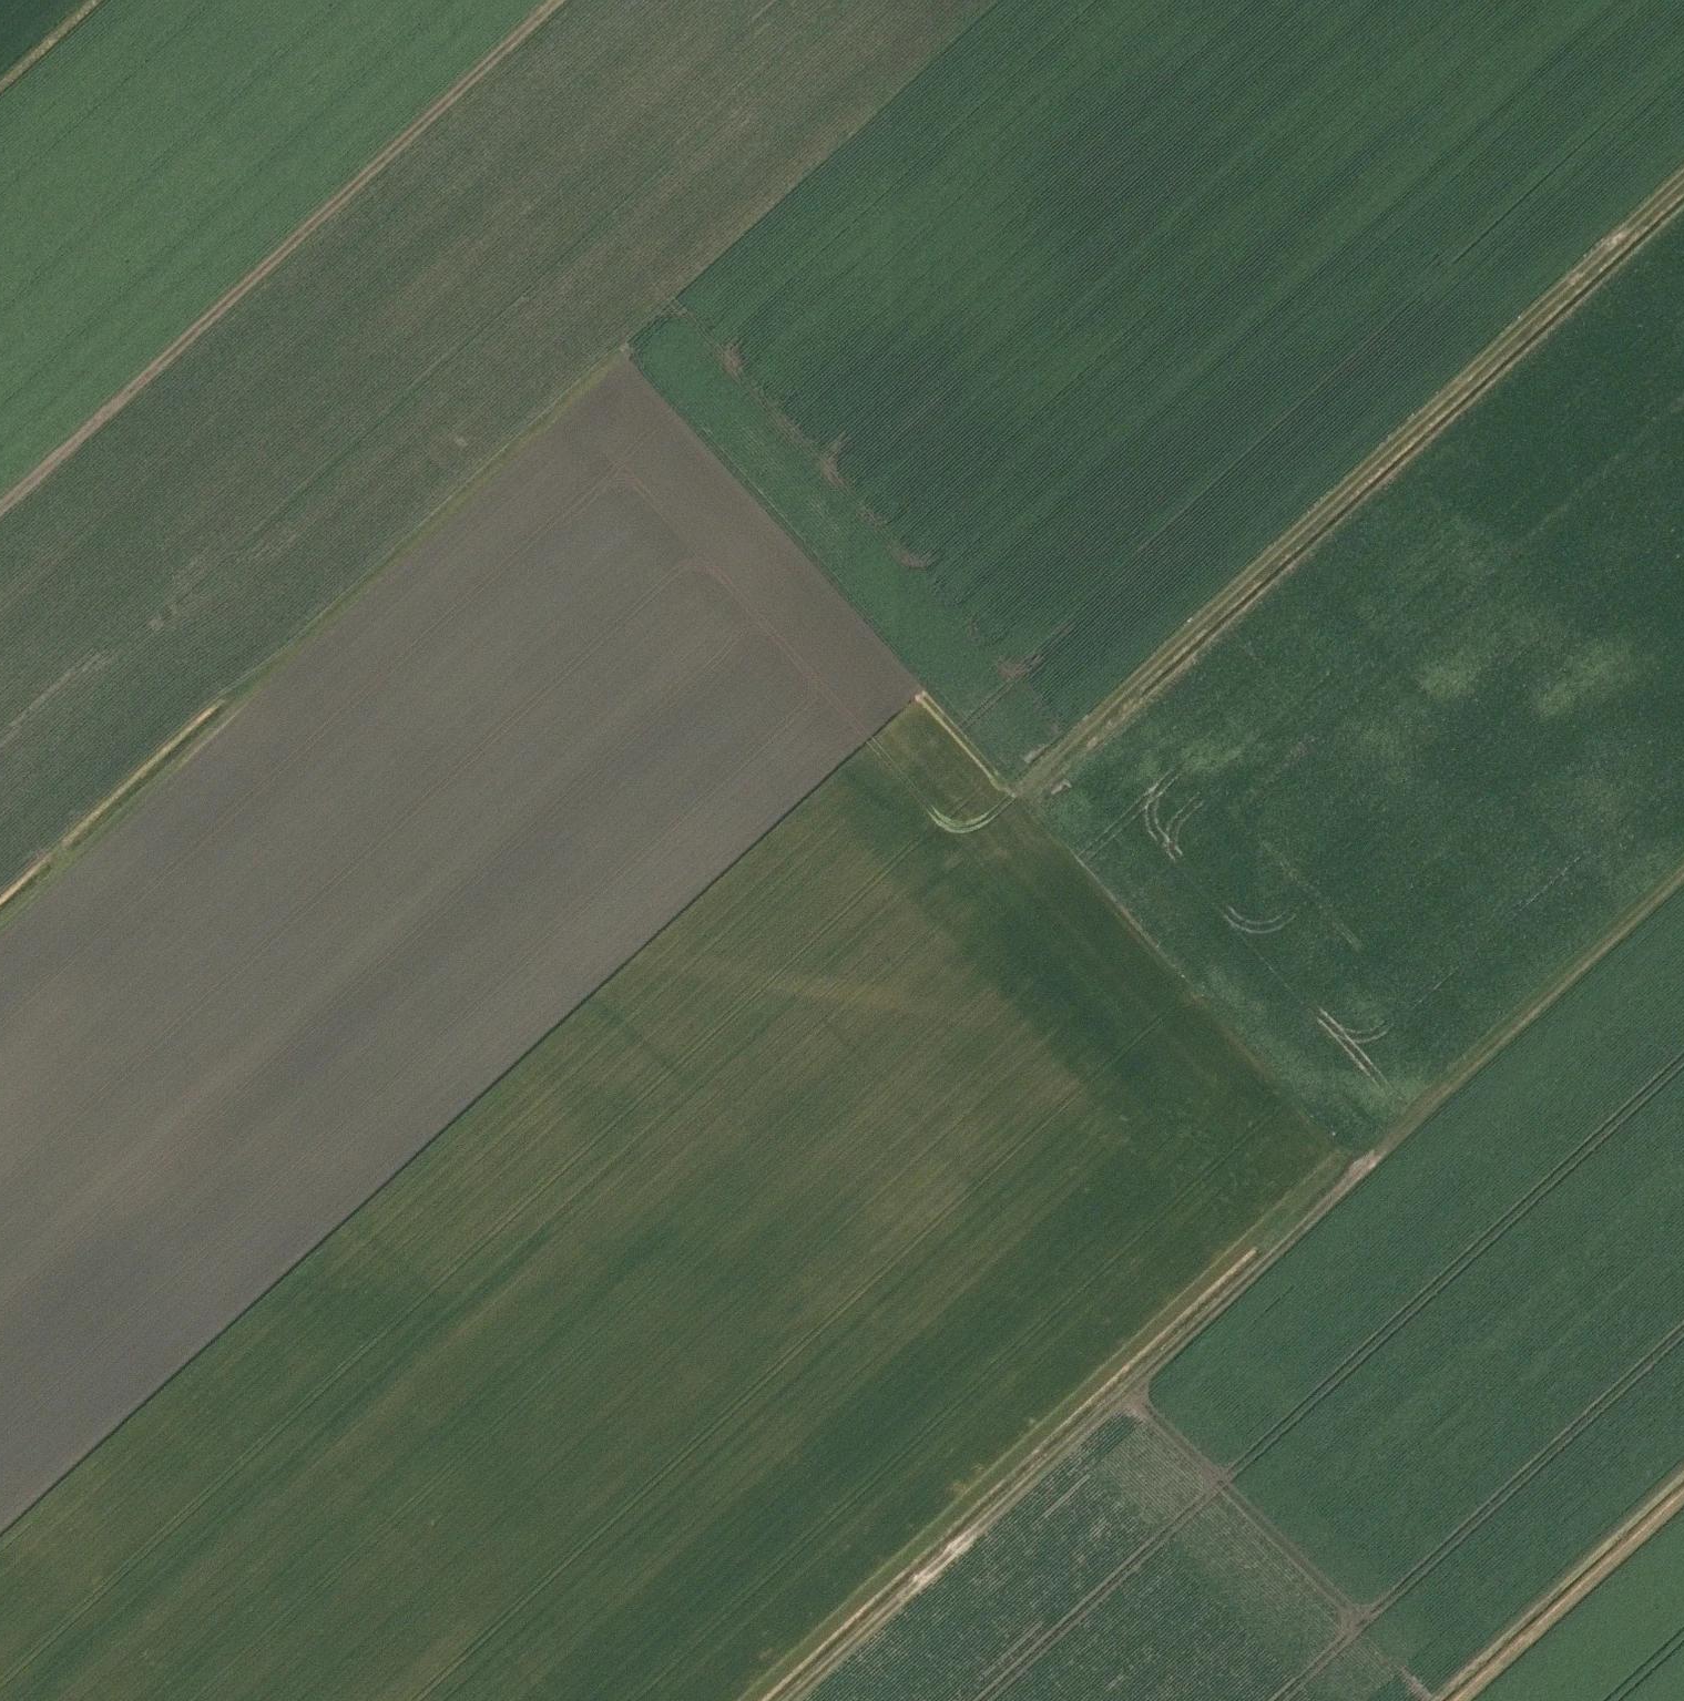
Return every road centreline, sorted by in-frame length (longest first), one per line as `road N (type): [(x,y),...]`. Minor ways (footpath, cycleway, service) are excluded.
road 1 (track): [(1683,172),(1041,762)]

